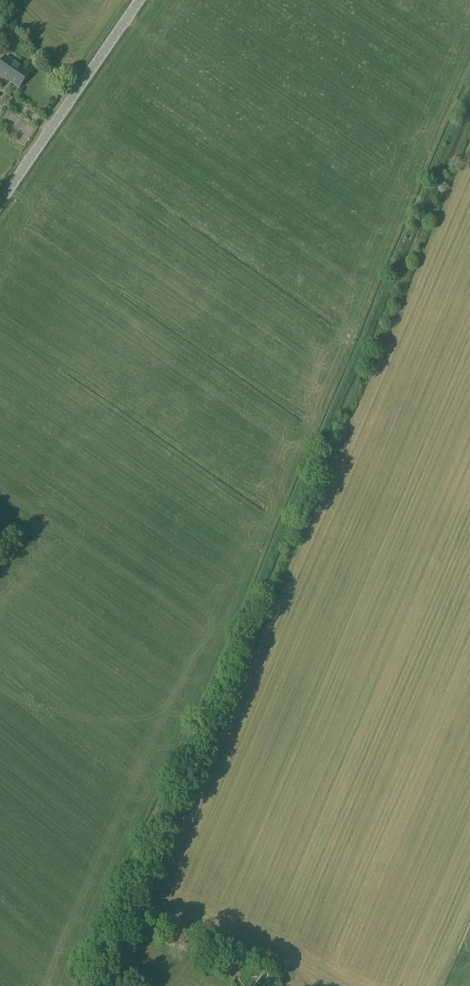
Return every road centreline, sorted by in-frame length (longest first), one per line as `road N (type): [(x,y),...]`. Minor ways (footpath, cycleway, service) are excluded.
road 1 (unclassified): [(0,202),(140,0)]

